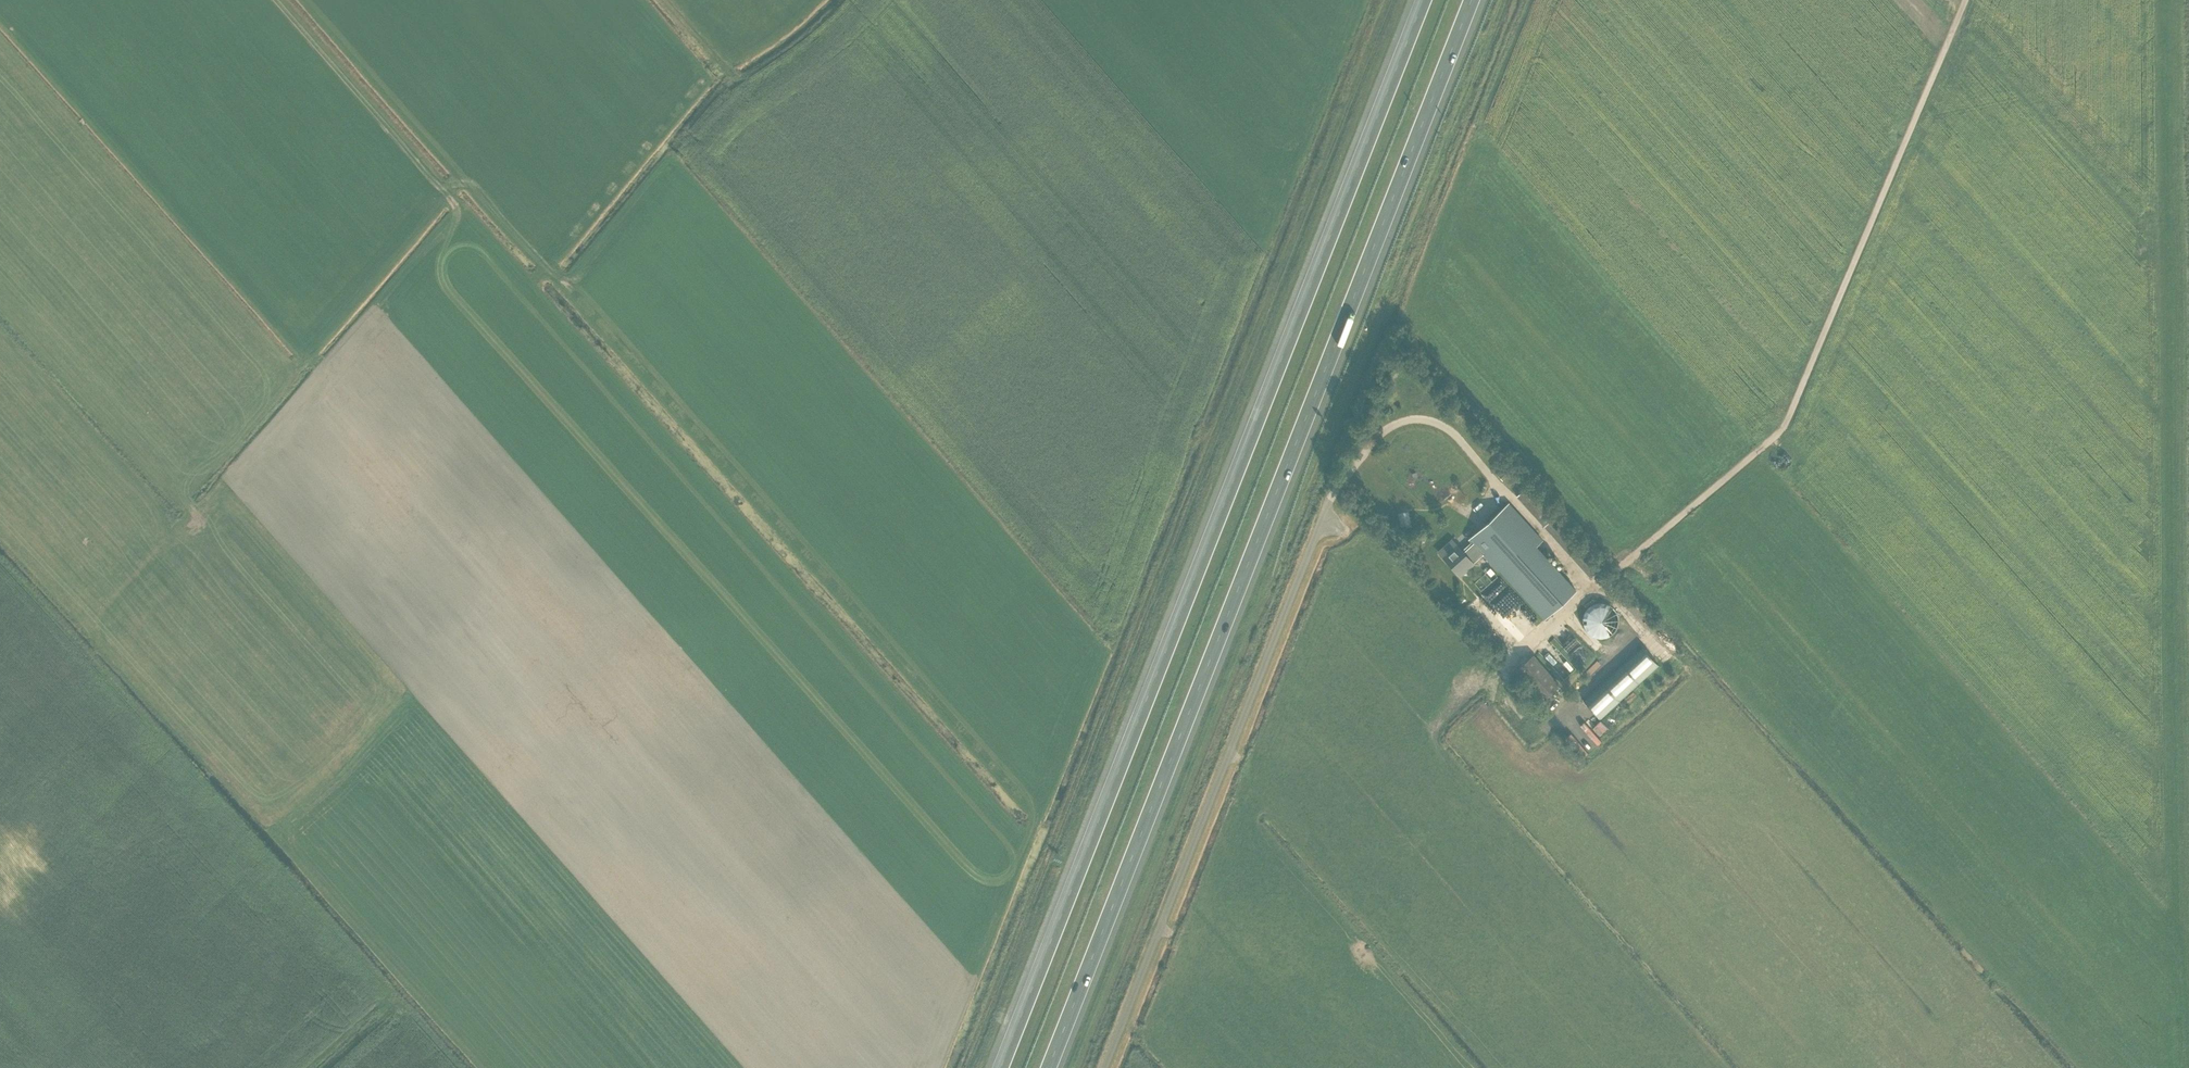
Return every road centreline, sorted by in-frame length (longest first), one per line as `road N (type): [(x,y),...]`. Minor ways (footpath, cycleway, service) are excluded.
road 1 (motorway): [(1051,1067),(1475,0)]
road 2 (motorway): [(1420,0),(998,1067)]
road 3 (unclassified): [(1104,1067),(1327,508)]

